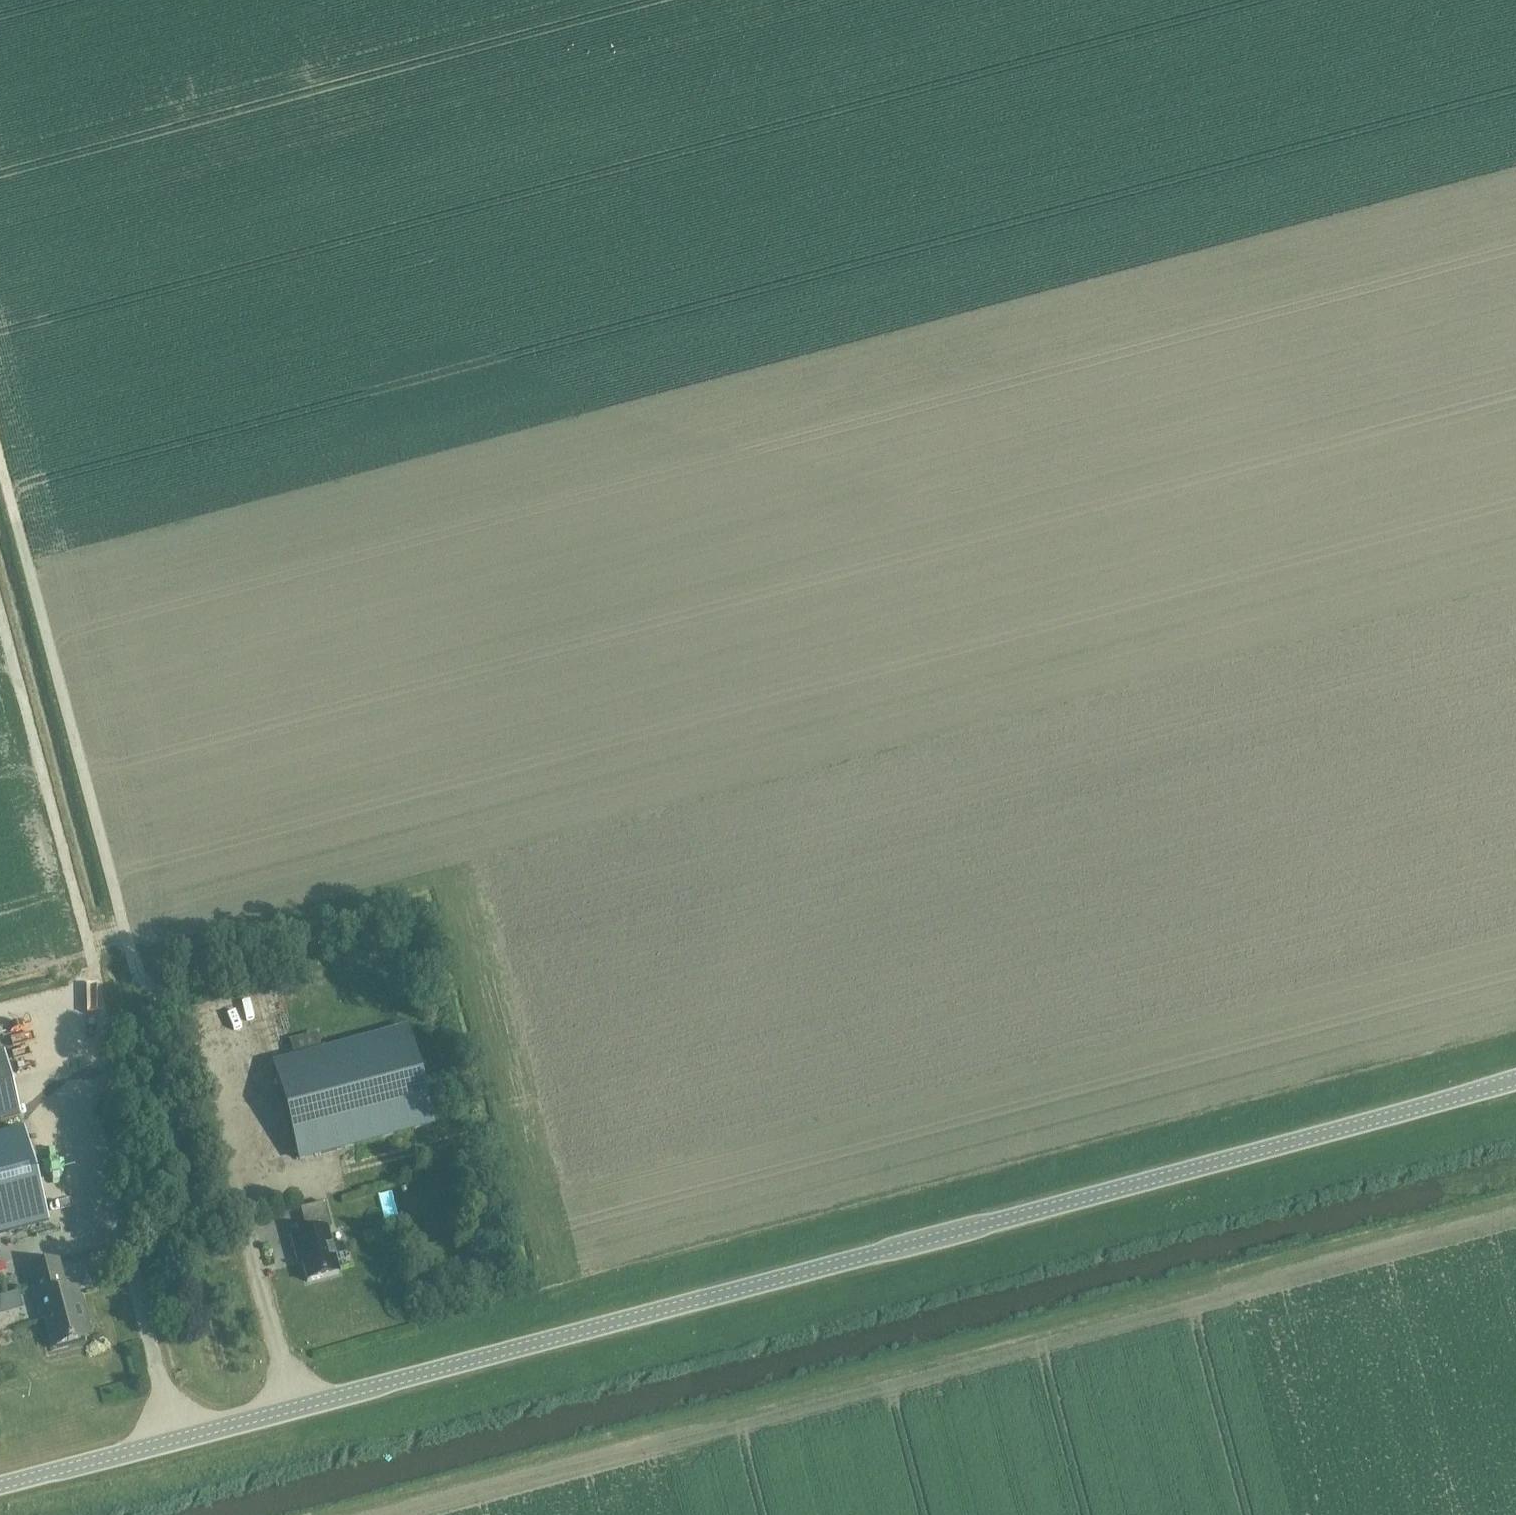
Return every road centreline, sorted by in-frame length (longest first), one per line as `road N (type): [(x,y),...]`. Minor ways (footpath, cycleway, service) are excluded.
road 1 (tertiary): [(0,1488),(1515,1081)]

